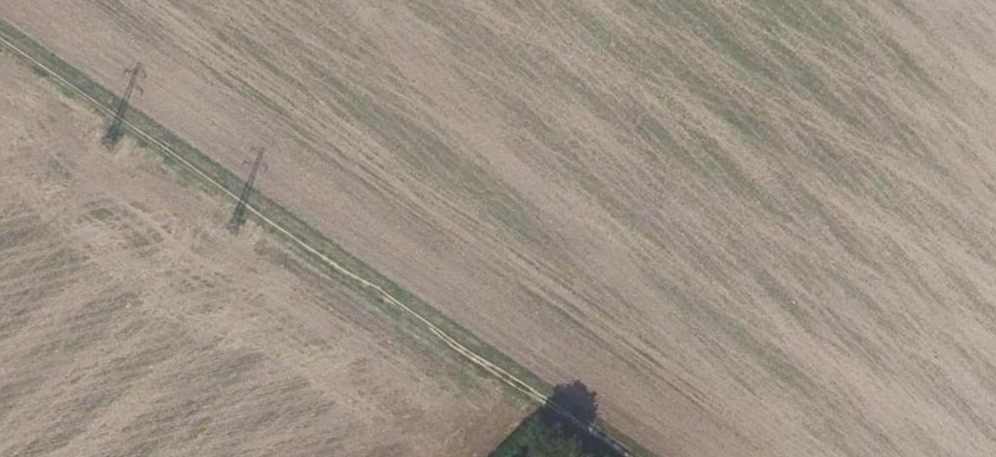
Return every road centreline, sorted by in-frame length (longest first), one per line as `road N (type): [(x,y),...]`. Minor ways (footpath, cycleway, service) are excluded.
road 1 (track): [(637,456),(0,42)]

